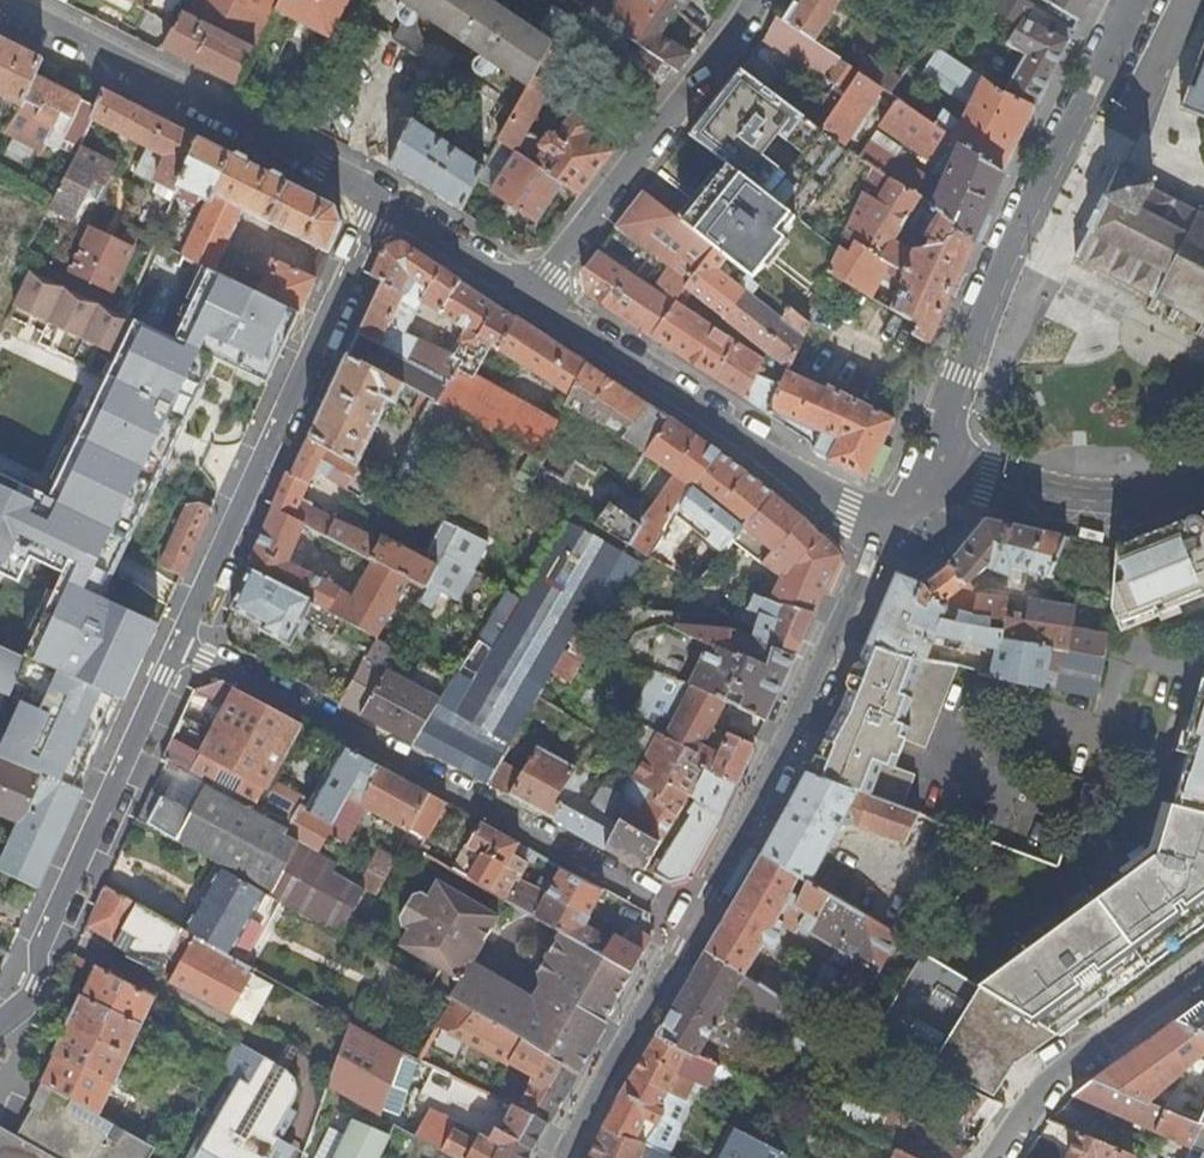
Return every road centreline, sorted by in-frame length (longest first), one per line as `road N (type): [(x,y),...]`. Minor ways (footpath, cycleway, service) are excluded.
road 1 (residential): [(698,921),(184,639)]
road 2 (residential): [(920,469),(1071,128),(1140,0)]
road 3 (residential): [(184,639),(383,199)]
road 4 (residential): [(383,199),(0,6)]
road 5 (residential): [(0,1026),(184,639)]
road 6 (residential): [(698,921),(793,741),(884,537)]
road 7 (residential): [(884,537),(536,293)]
road 8 (residential): [(754,0),(536,293)]
road 9 (residential): [(1203,479),(1110,503),(920,469)]
road 10 (residential): [(994,1157),(1059,1071),(1203,966)]
road 11 (residential): [(560,1157),(698,921)]
road 12 (residential): [(536,293),(383,199)]

